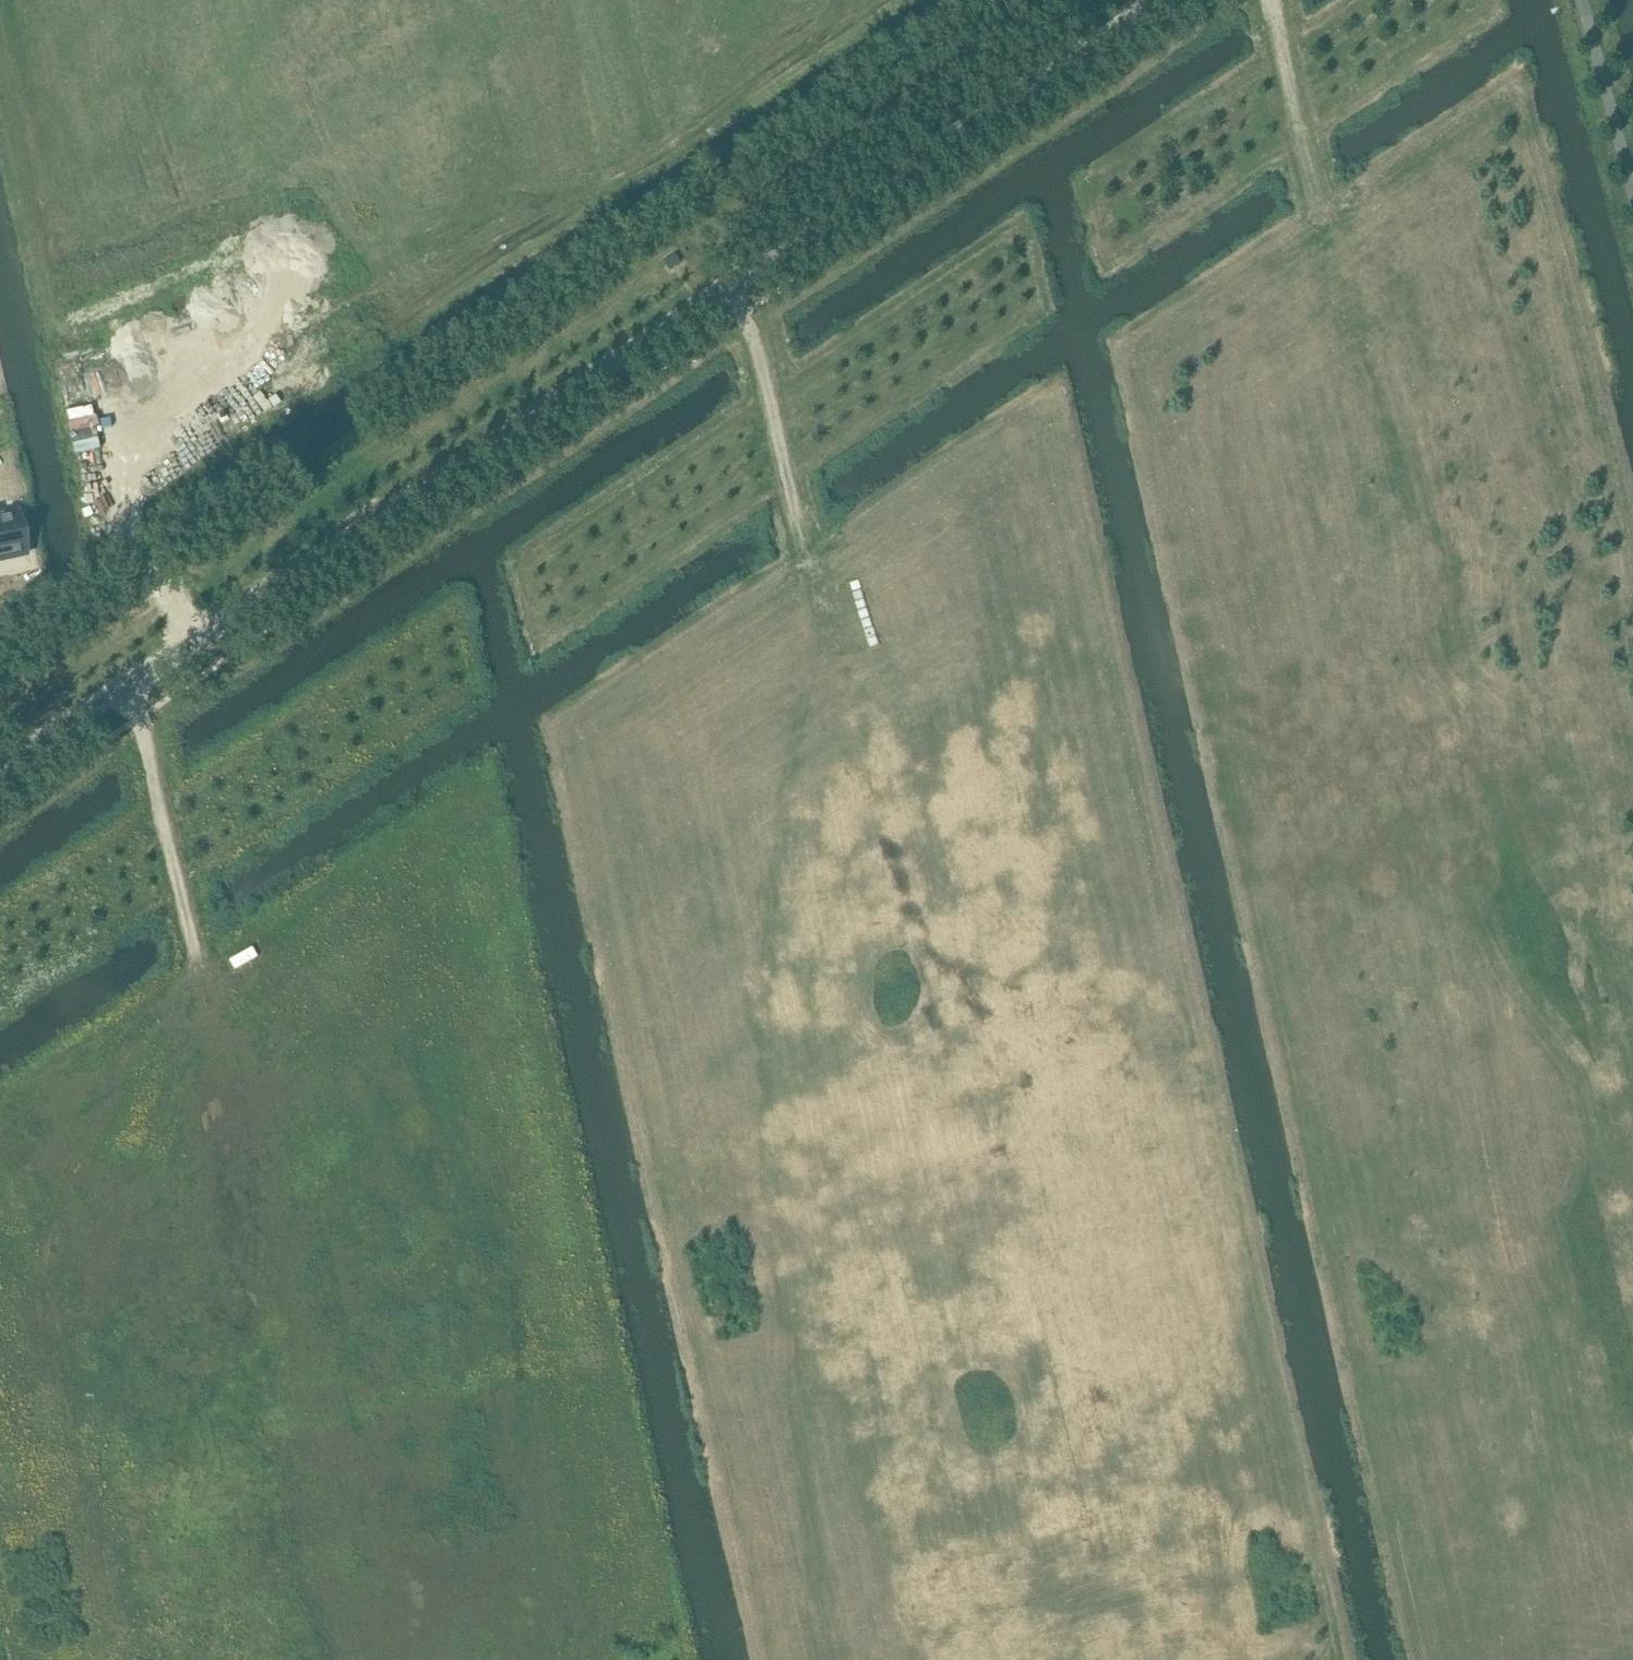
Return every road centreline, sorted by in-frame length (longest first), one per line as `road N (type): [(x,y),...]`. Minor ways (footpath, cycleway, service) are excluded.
road 1 (unclassified): [(0,773),(1160,0)]

